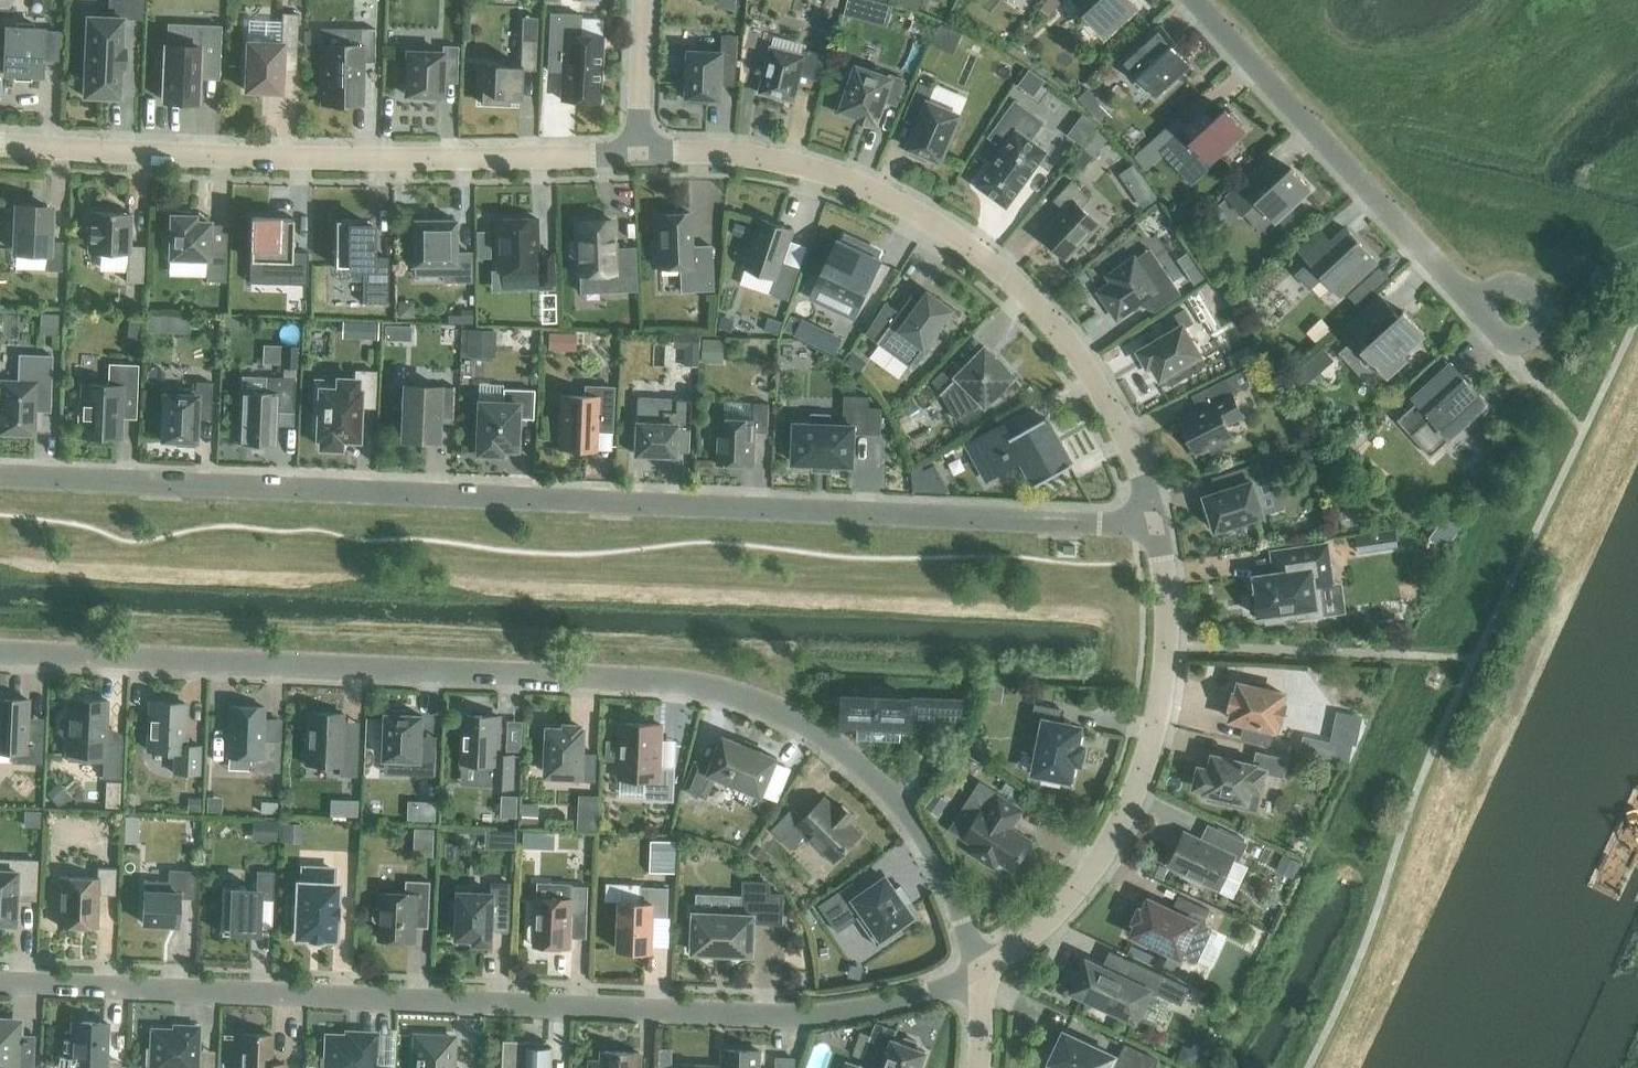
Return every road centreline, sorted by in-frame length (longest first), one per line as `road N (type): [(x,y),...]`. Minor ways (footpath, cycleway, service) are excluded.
road 1 (residential): [(1153,521),(0,473)]
road 2 (residential): [(0,653),(674,681),(741,693),(812,725),(899,800),(948,879),(983,972)]
road 3 (residential): [(0,981),(817,1009),(898,999),(983,972)]
road 4 (residential): [(1153,521),(1131,442),(1086,372),(1016,292),(945,234),(817,176),(636,157)]
road 5 (residential): [(636,157),(100,157),(0,146)]
road 6 (residential): [(983,972),(1055,915),(1135,789),(1155,729),(1168,644),(1153,521)]
road 7 (residential): [(1509,319),(1467,291),(1190,0)]
road 8 (residential): [(636,157),(643,0)]

